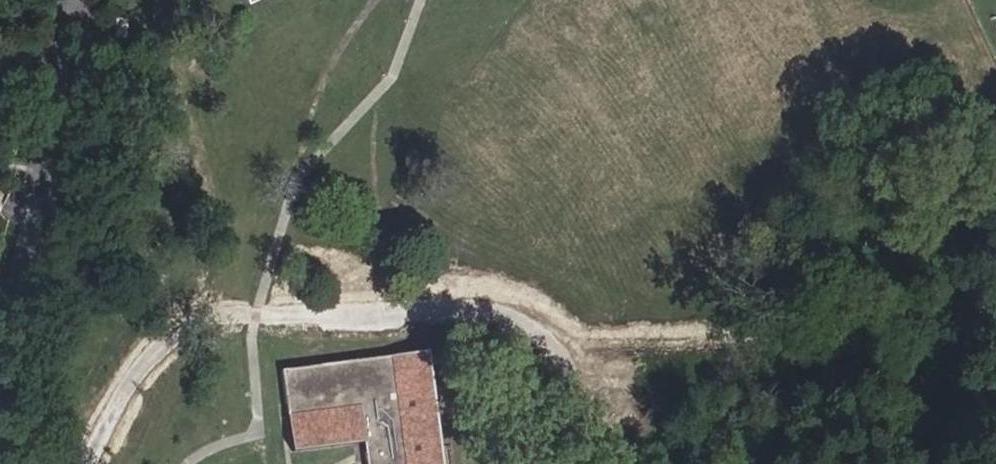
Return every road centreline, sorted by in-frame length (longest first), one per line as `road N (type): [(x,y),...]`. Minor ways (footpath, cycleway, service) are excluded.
road 1 (residential): [(66,0),(78,94),(0,349)]

